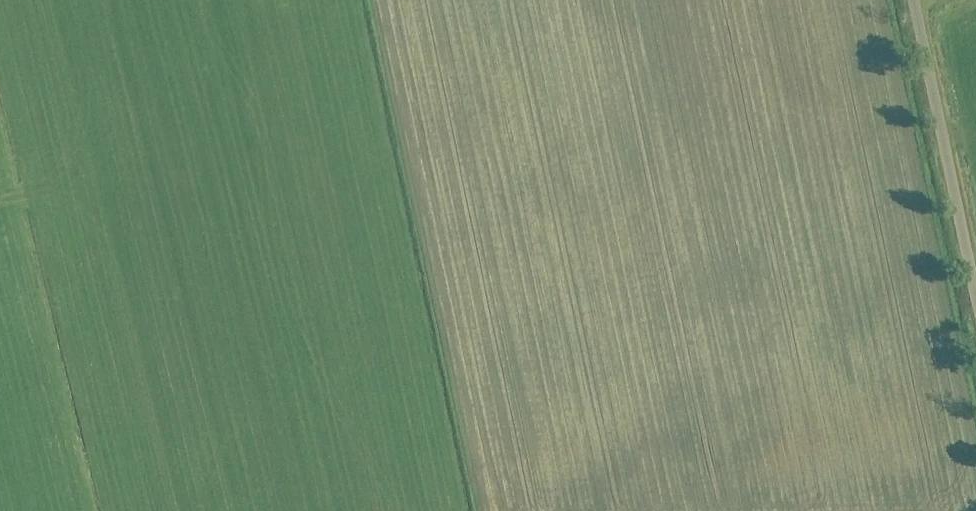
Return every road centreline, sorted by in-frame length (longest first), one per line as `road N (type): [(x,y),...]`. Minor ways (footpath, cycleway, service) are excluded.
road 1 (unclassified): [(975,304),(912,0)]

